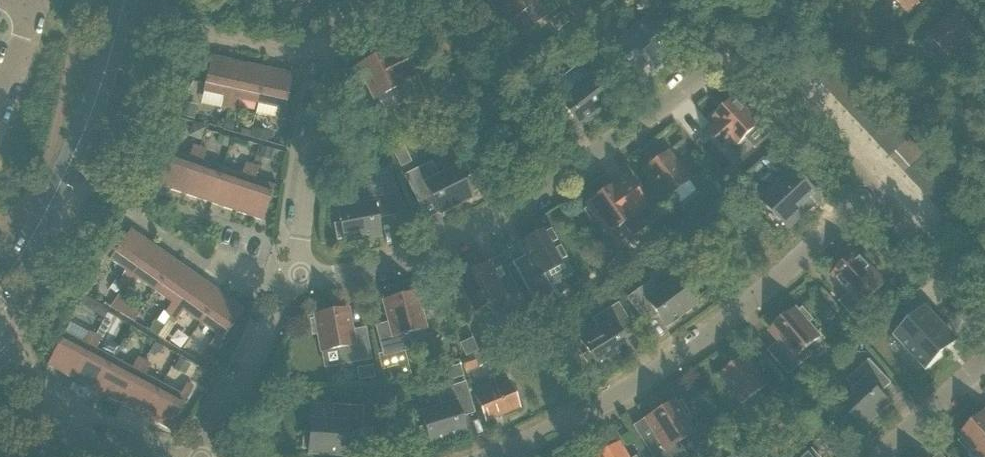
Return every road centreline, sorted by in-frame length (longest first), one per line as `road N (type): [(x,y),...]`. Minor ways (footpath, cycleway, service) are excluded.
road 1 (residential): [(296,276),(422,255),(483,225),(587,162),(732,49)]
road 2 (residential): [(495,456),(682,354),(869,195)]
road 3 (secondary): [(0,290),(66,174),(130,0)]
road 4 (residential): [(296,276),(323,60),(345,28),(399,0)]
road 5 (residential): [(202,456),(296,276)]
road 6 (residential): [(869,195),(732,49)]
road 7 (residential): [(984,316),(869,195)]
road 8 (residential): [(884,456),(984,359)]

